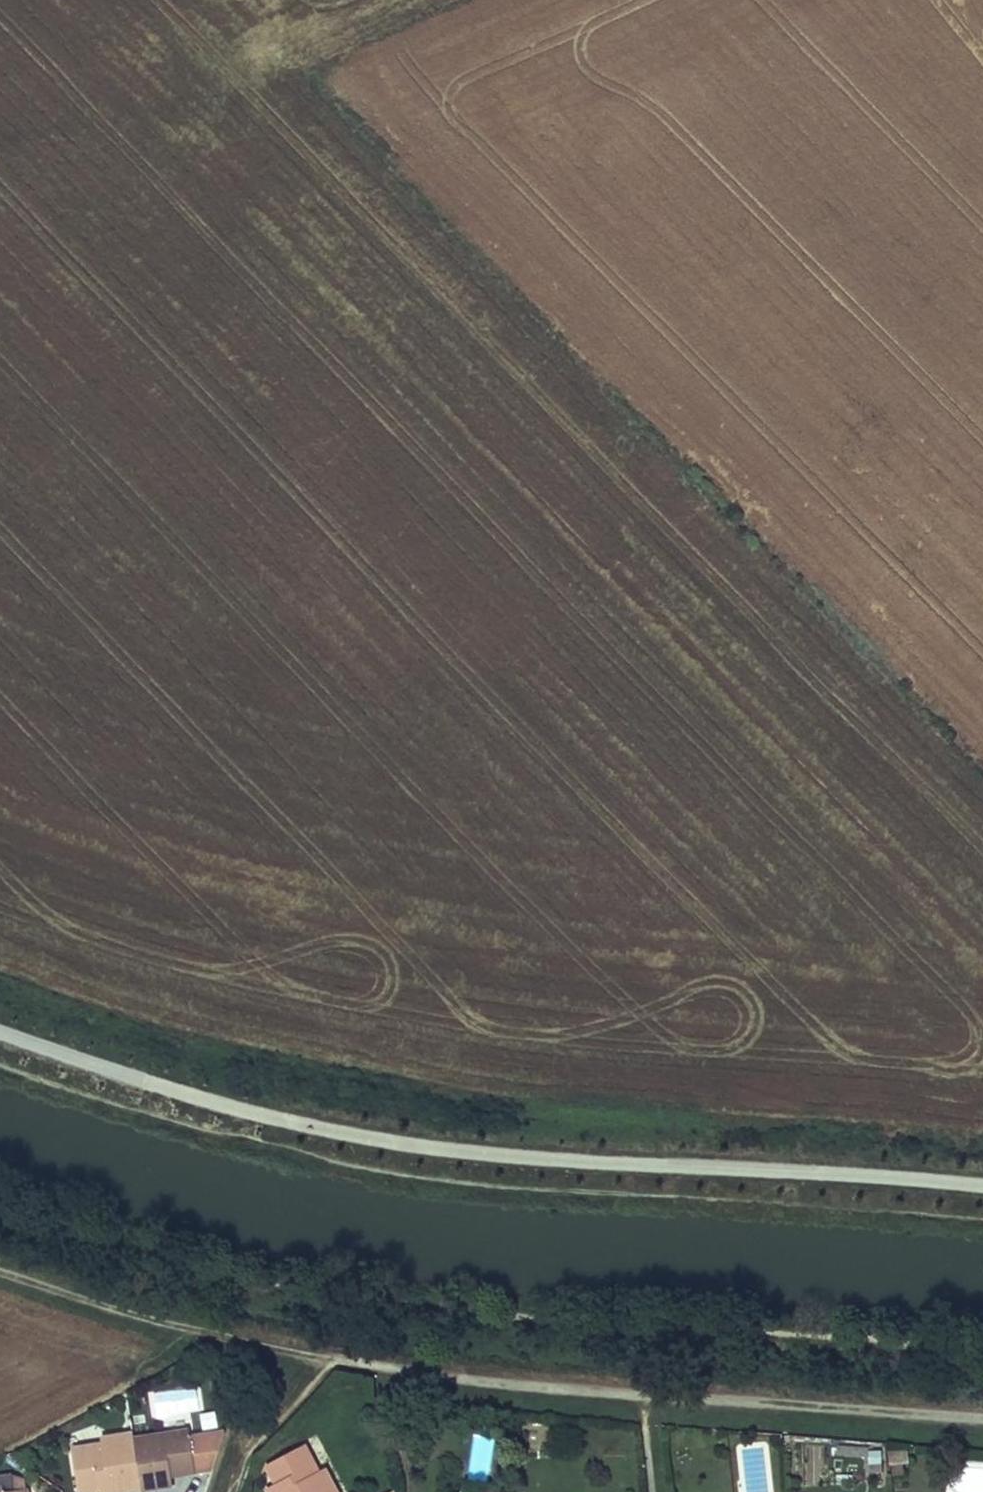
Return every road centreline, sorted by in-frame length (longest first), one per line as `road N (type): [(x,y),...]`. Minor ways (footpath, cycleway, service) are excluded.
road 1 (track): [(982,1414),(648,1395),(337,1360),(118,1309),(0,1269)]
road 2 (track): [(337,1360),(247,1452),(230,1491)]

